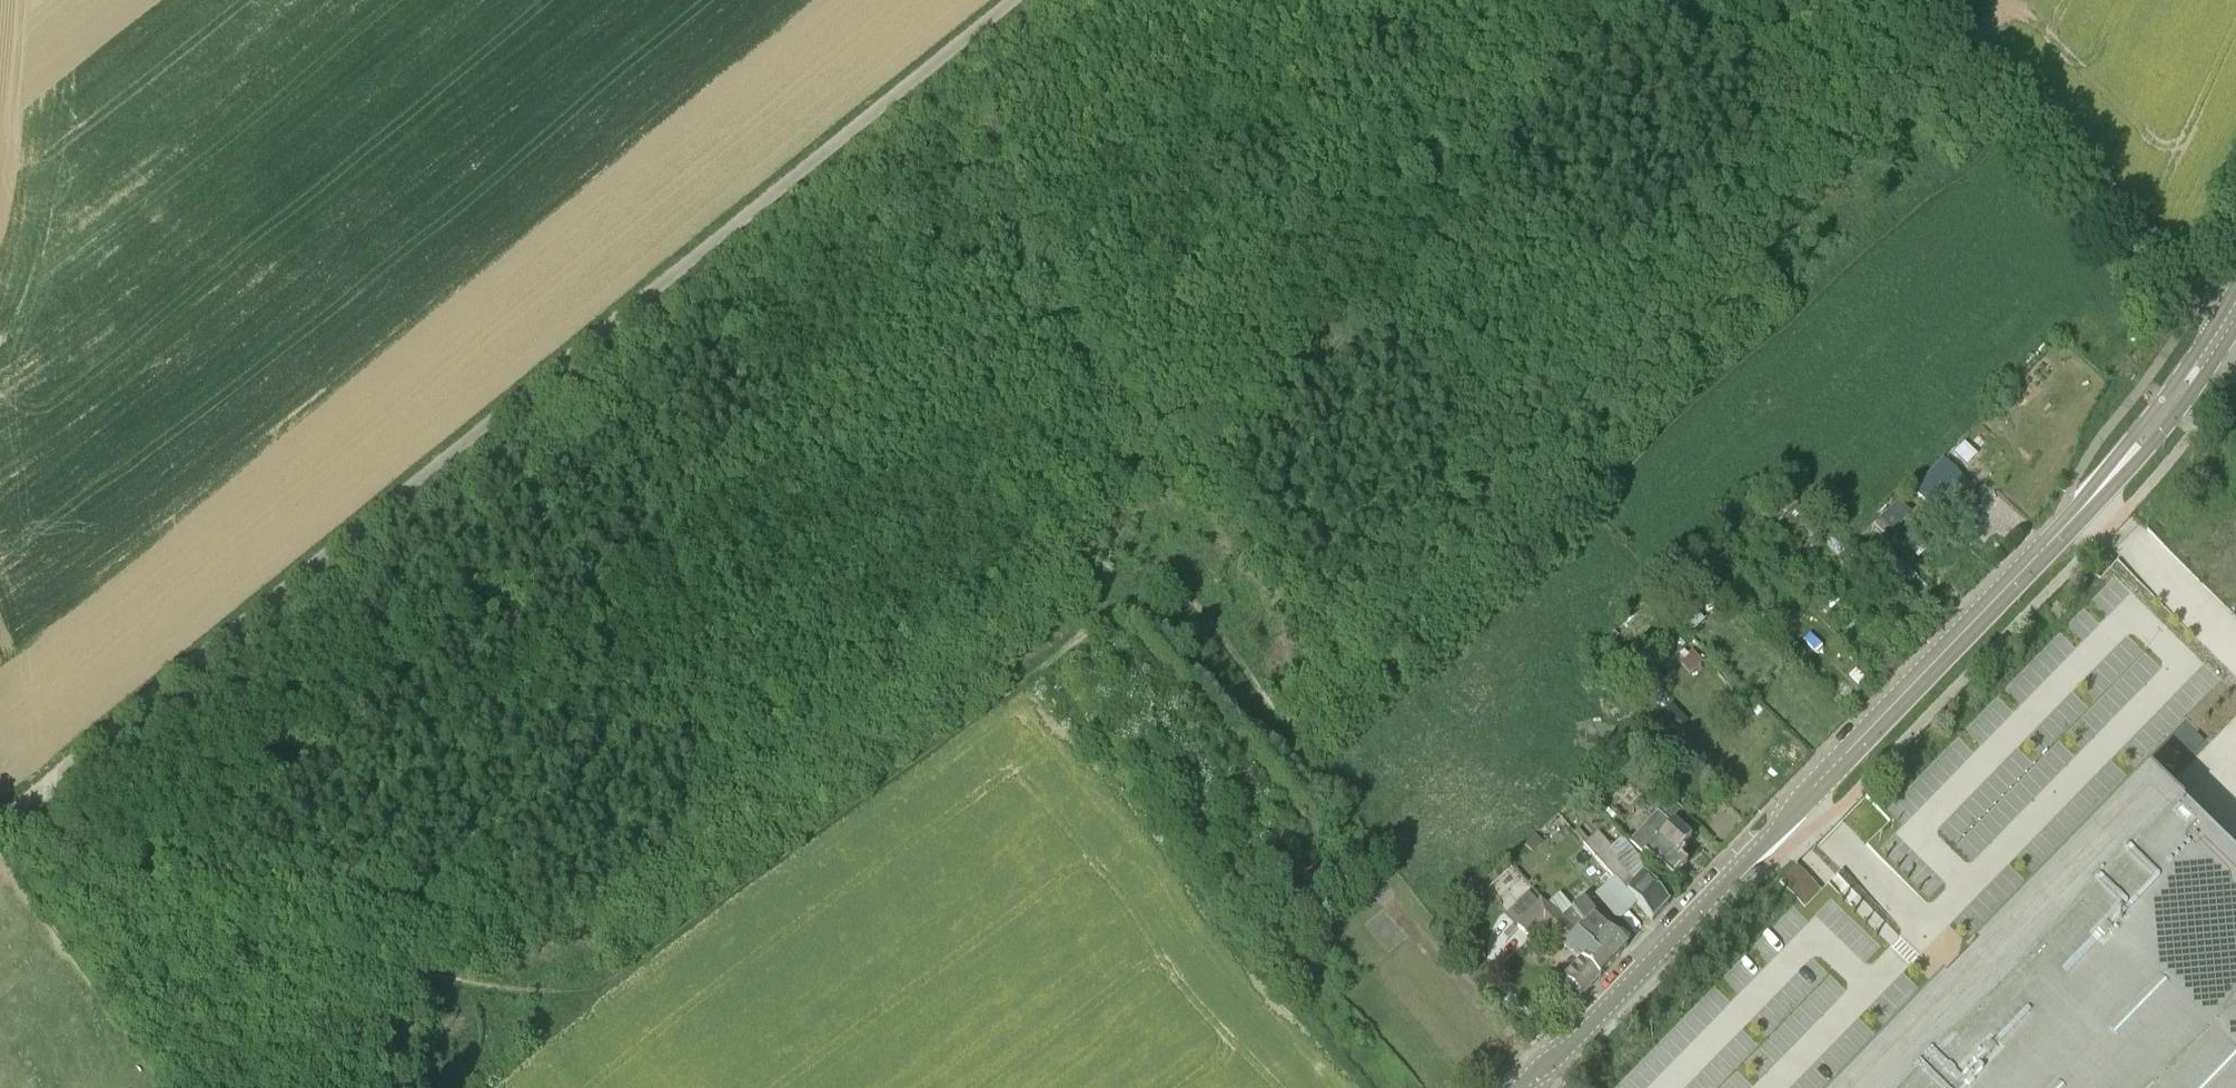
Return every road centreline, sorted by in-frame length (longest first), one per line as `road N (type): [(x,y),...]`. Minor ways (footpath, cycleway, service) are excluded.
road 1 (track): [(0,820),(1012,0)]
road 2 (tertiary): [(1523,1087),(2097,491),(2235,307)]
road 3 (track): [(1928,0),(2092,202),(2232,318)]

